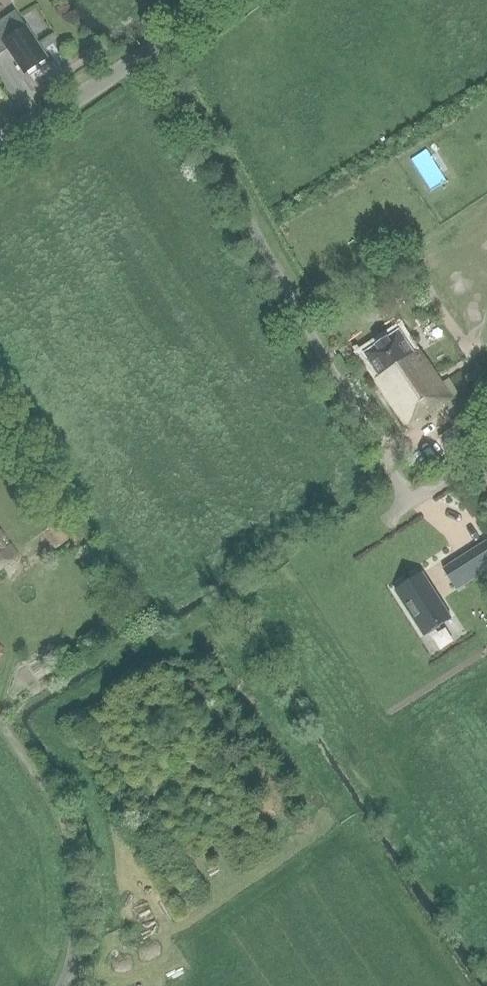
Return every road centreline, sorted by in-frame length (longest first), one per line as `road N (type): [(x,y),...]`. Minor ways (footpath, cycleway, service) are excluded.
road 1 (unclassified): [(486,461),(432,498),(402,489),(148,53)]
road 2 (tertiary): [(0,154),(148,53)]

